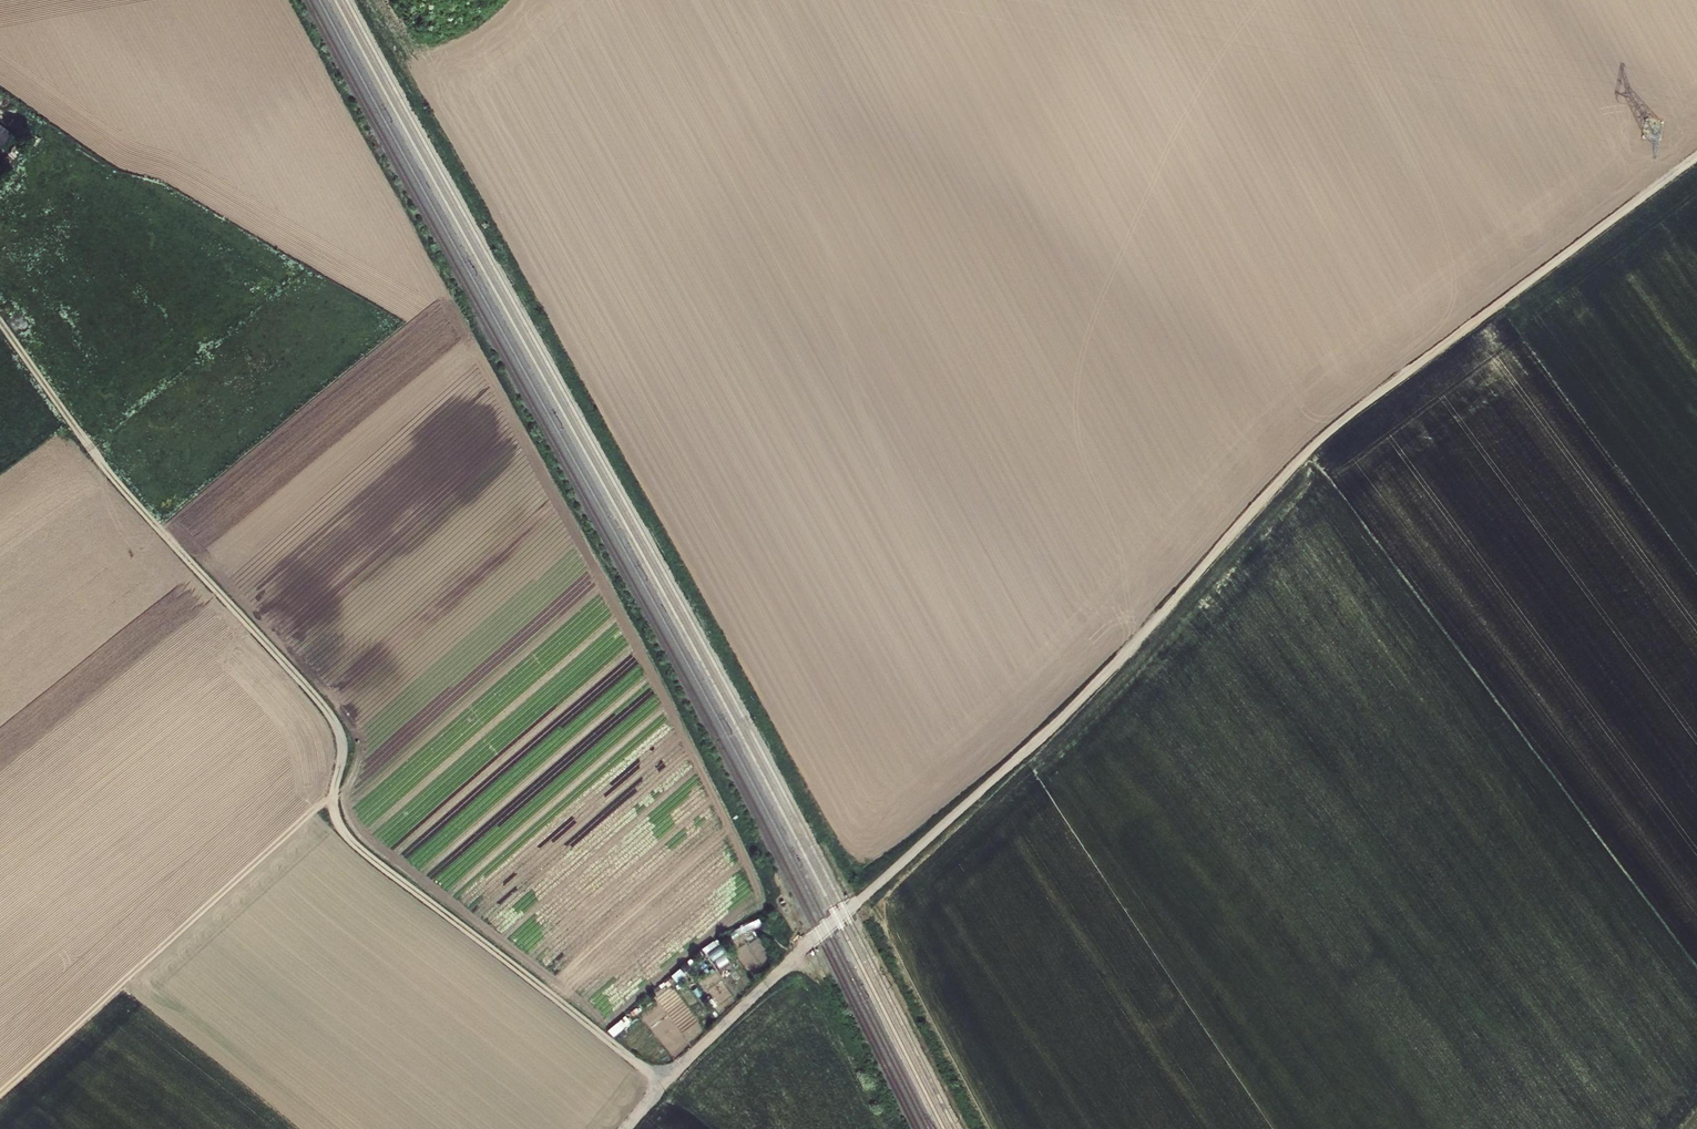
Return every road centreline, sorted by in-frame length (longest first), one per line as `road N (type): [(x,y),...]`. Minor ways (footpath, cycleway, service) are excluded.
road 1 (track): [(625,1128),(667,1077),(786,964),(1080,700),(1315,445),(1696,157)]
road 2 (track): [(0,317),(107,464),(339,719),(347,749),(338,807),(347,830),(667,1077)]

